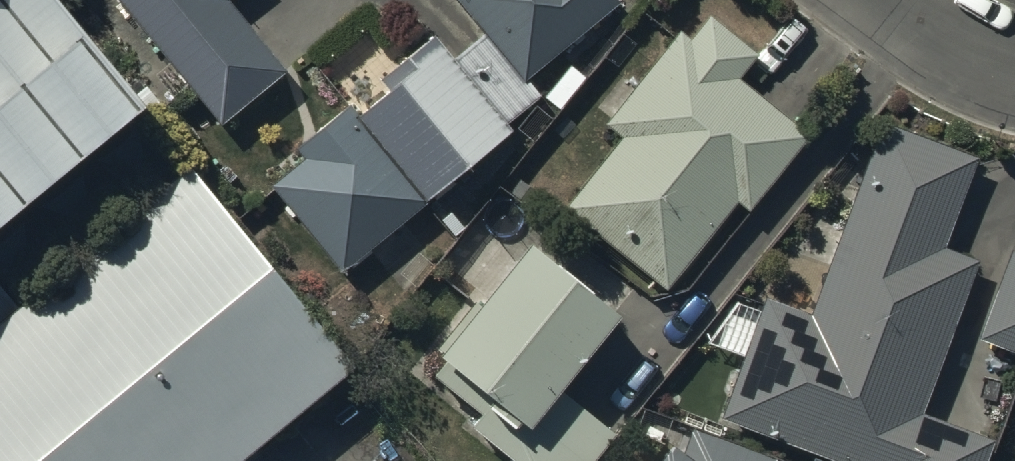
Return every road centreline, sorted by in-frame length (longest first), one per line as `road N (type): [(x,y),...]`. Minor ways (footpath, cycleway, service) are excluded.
road 1 (residential): [(1014,80),(948,55),(888,0)]

